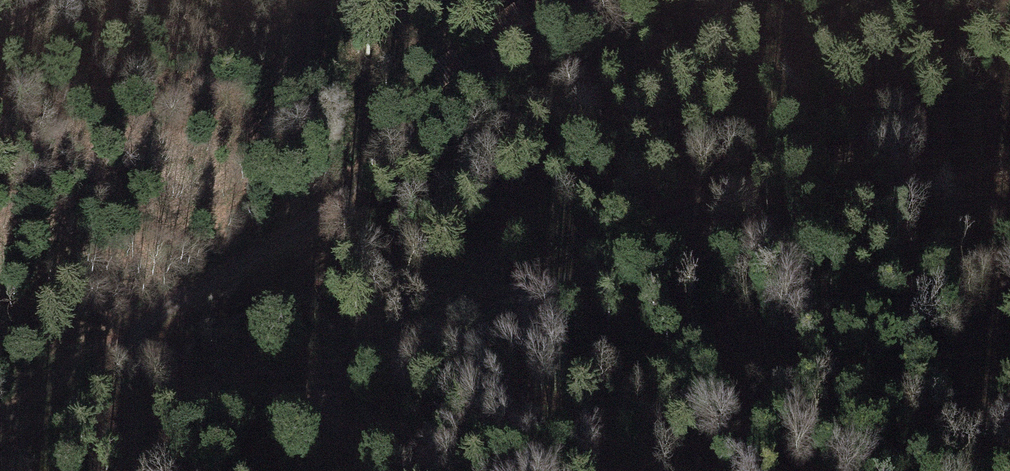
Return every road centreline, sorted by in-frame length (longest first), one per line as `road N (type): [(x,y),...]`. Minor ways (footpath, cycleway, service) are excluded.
road 1 (track): [(122,343),(180,393),(258,402),(343,382),(539,279),(706,210),(891,178),(960,209),(1009,194)]
road 2 (track): [(0,420),(622,0)]

